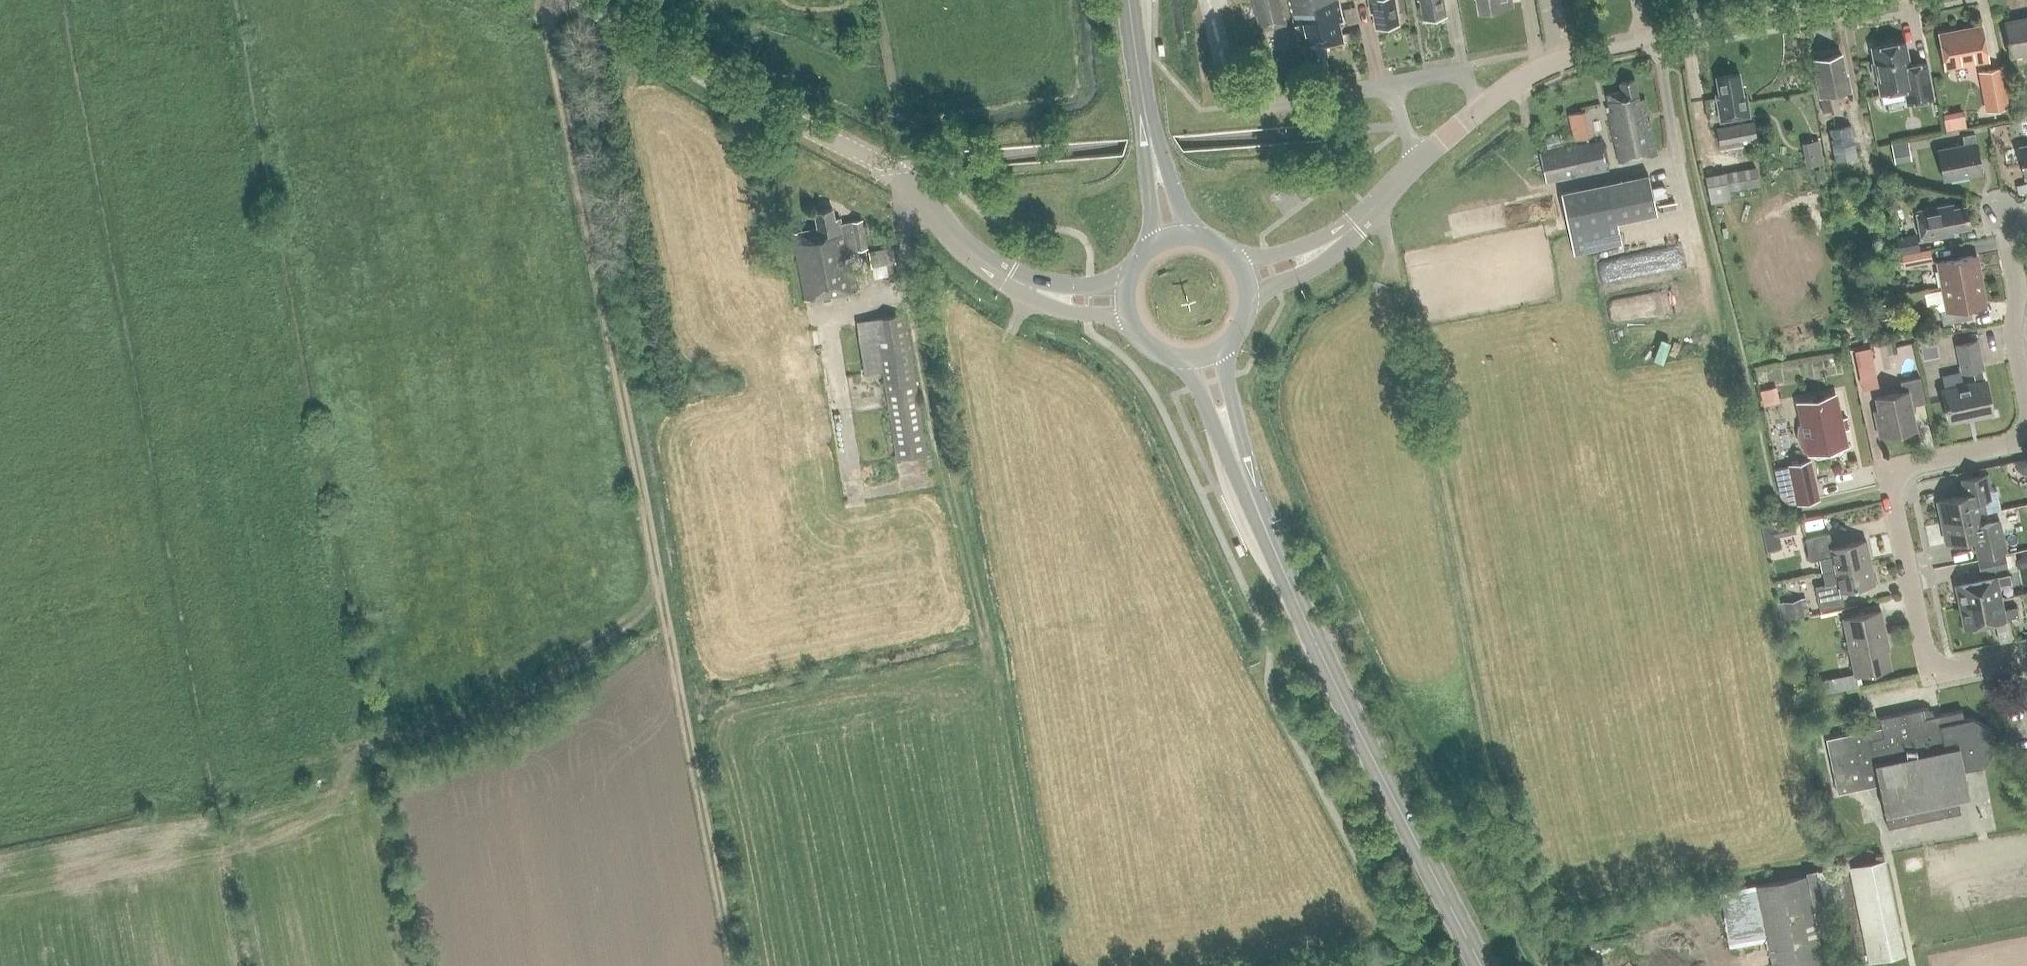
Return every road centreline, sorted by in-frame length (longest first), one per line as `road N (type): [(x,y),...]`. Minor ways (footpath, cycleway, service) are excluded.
road 1 (track): [(734,965),(549,22),(554,0)]
road 2 (track): [(1554,965),(1520,902),(1387,235),(1369,212)]
road 3 (primary): [(1481,965),(1329,671),(1252,494)]
road 4 (tertiary): [(1007,279),(890,170),(584,0)]
road 5 (residential): [(2026,656),(1947,672),(1931,666),(1889,488),(1902,467),(2026,435)]
road 6 (tertiary): [(1649,37),(1851,0)]
road 7 (residential): [(2026,402),(2012,330),(2018,286),(2008,234),(2026,213)]
road 8 (tertiary): [(1484,107),(1551,65),(1649,37)]
road 9 (primary): [(1180,356),(1252,494)]
road 10 (residential): [(1236,109),(1387,88)]
road 11 (primary): [(1252,494),(1221,345)]
road 12 (primary): [(1144,108),(1152,246)]
road 13 (primary): [(1193,237),(1144,108)]
road 14 (tertiary): [(1246,301),(1309,270),(1358,224)]
road 15 (tertiary): [(1007,279),(1045,303),(1130,319)]
road 16 (tertiary): [(1358,224),(1238,267)]
road 17 (tertiary): [(1127,282),(1089,287),(1007,279)]

